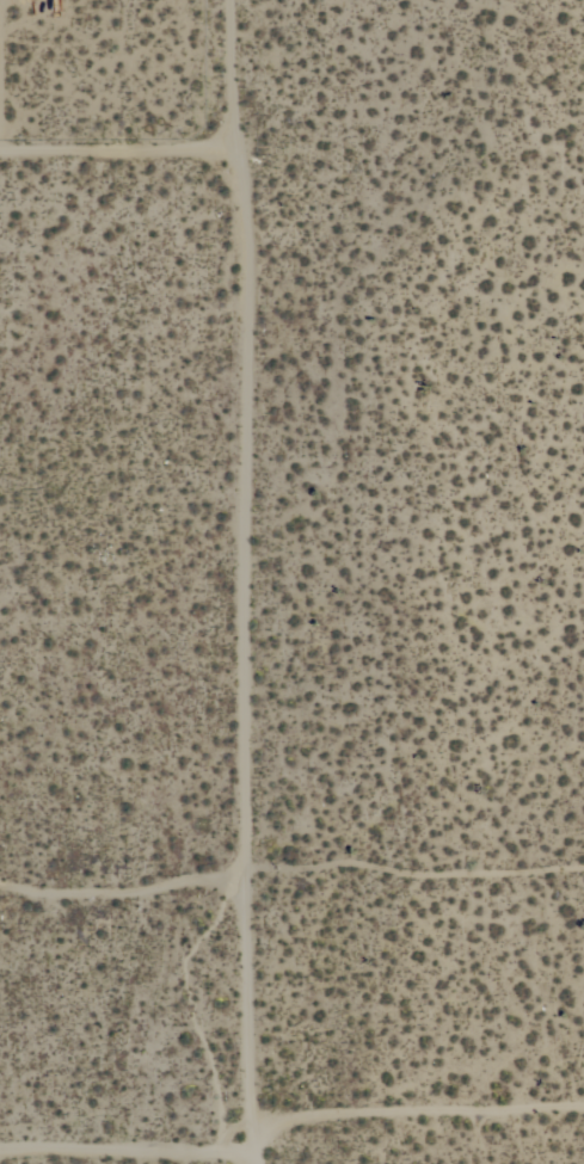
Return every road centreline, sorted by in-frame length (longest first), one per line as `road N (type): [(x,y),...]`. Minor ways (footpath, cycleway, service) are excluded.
road 1 (residential): [(245,874),(248,0)]
road 2 (track): [(248,1151),(319,1117),(583,1106)]
road 3 (track): [(248,1163),(245,874)]
road 4 (residential): [(253,161),(0,164)]
road 5 (residential): [(0,1155),(248,1151)]

